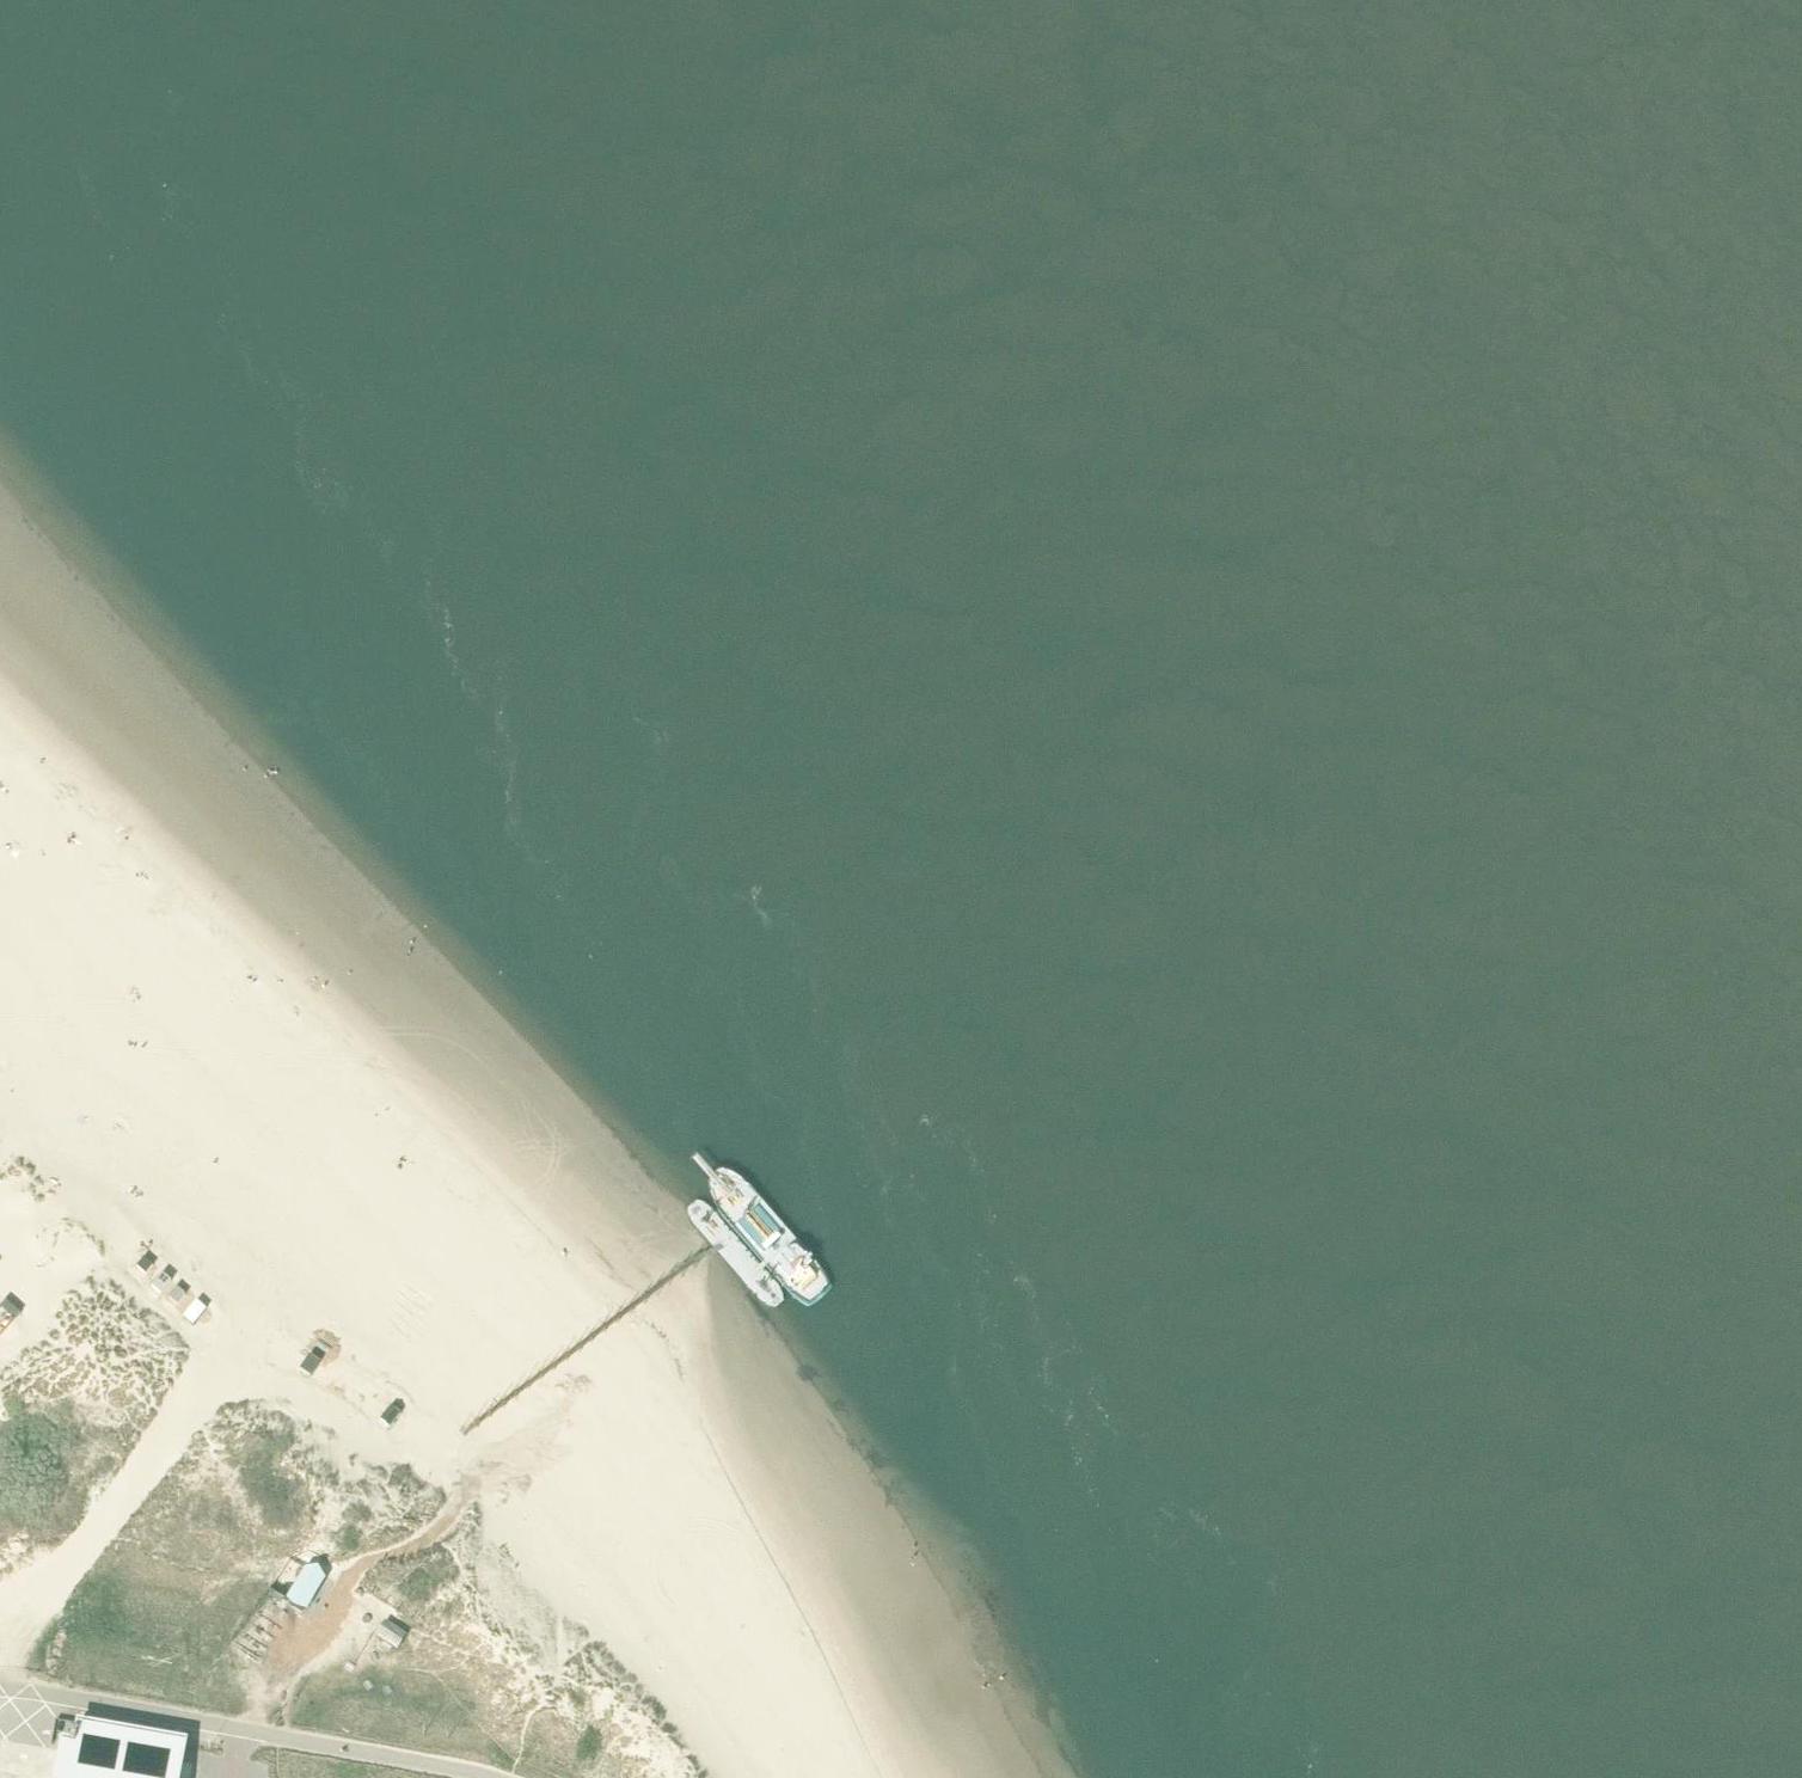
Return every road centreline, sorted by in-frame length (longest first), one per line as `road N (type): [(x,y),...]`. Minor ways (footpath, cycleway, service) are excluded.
road 1 (unclassified): [(491,1777),(0,1688)]
road 2 (track): [(0,1655),(254,1309)]

